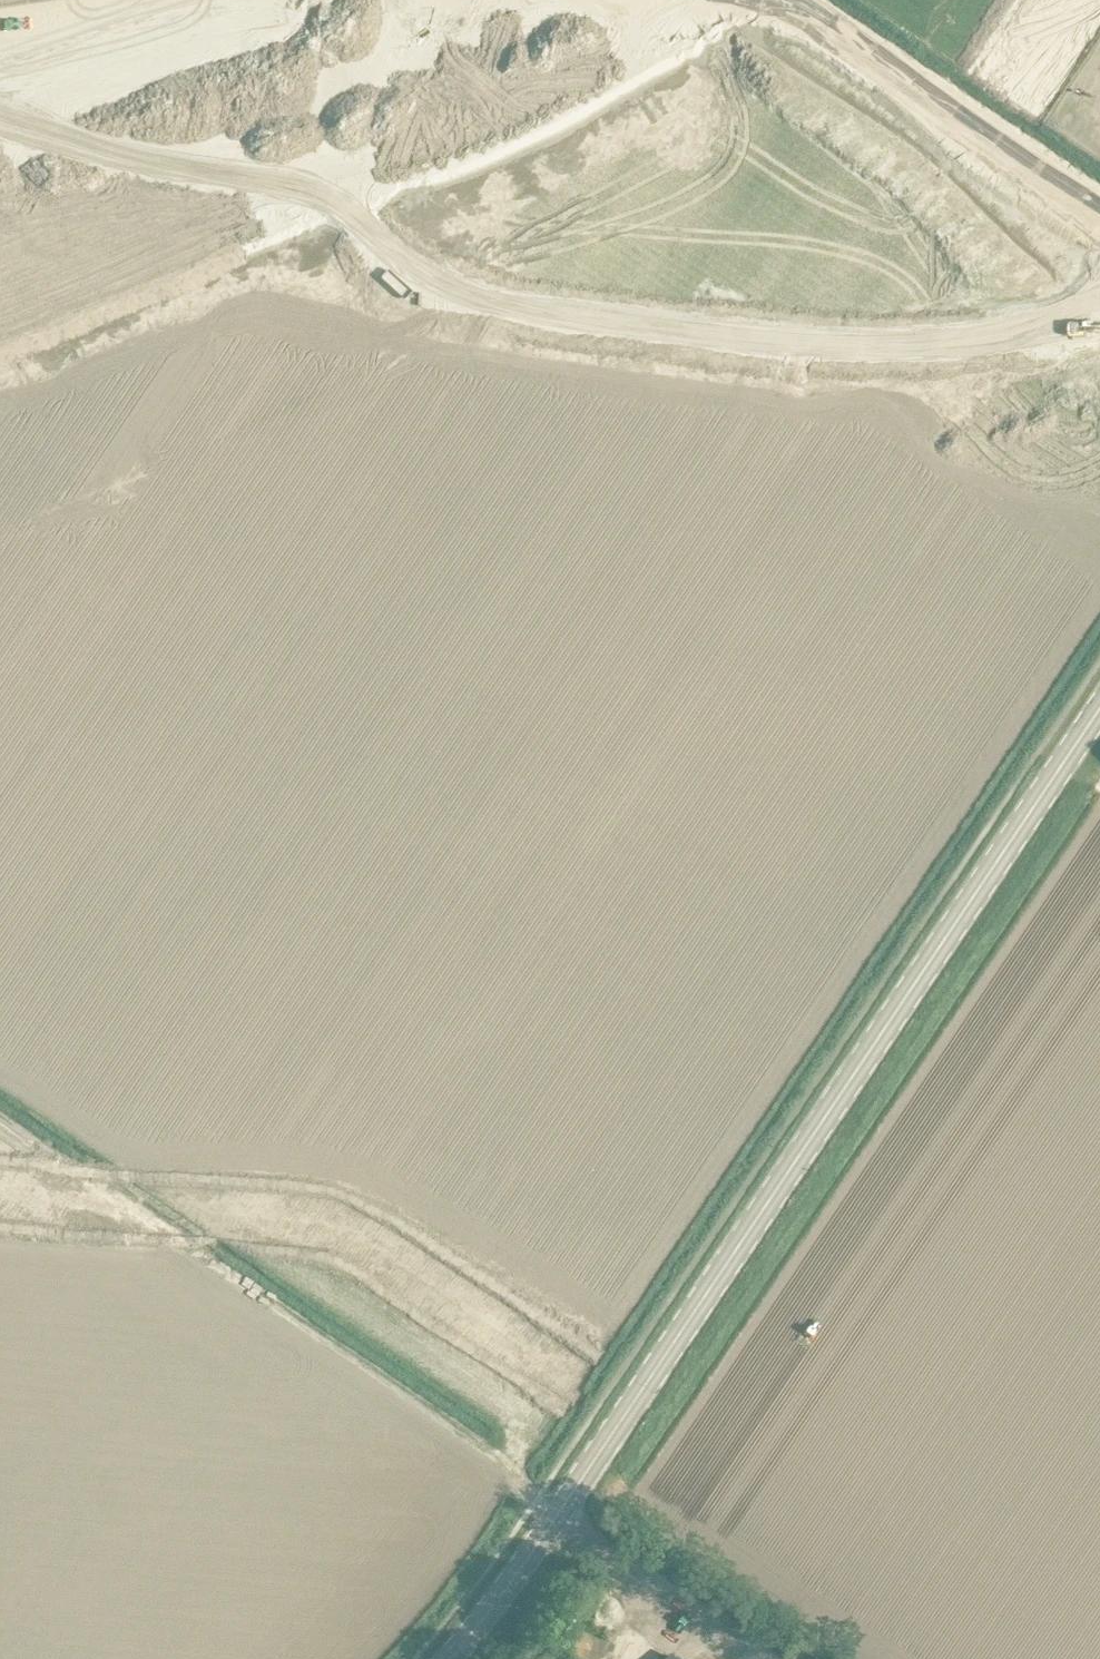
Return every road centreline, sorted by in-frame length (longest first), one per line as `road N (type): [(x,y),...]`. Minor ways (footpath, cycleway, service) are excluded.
road 1 (track): [(341,214),(419,278),(476,312),(636,354),(819,365),(973,352),(1059,322),(1069,279),(1059,245),(1028,211),(725,12)]
road 2 (secondary): [(446,1658),(1099,694)]
road 3 (residential): [(0,173),(279,59)]
road 4 (residential): [(279,59),(341,214)]

